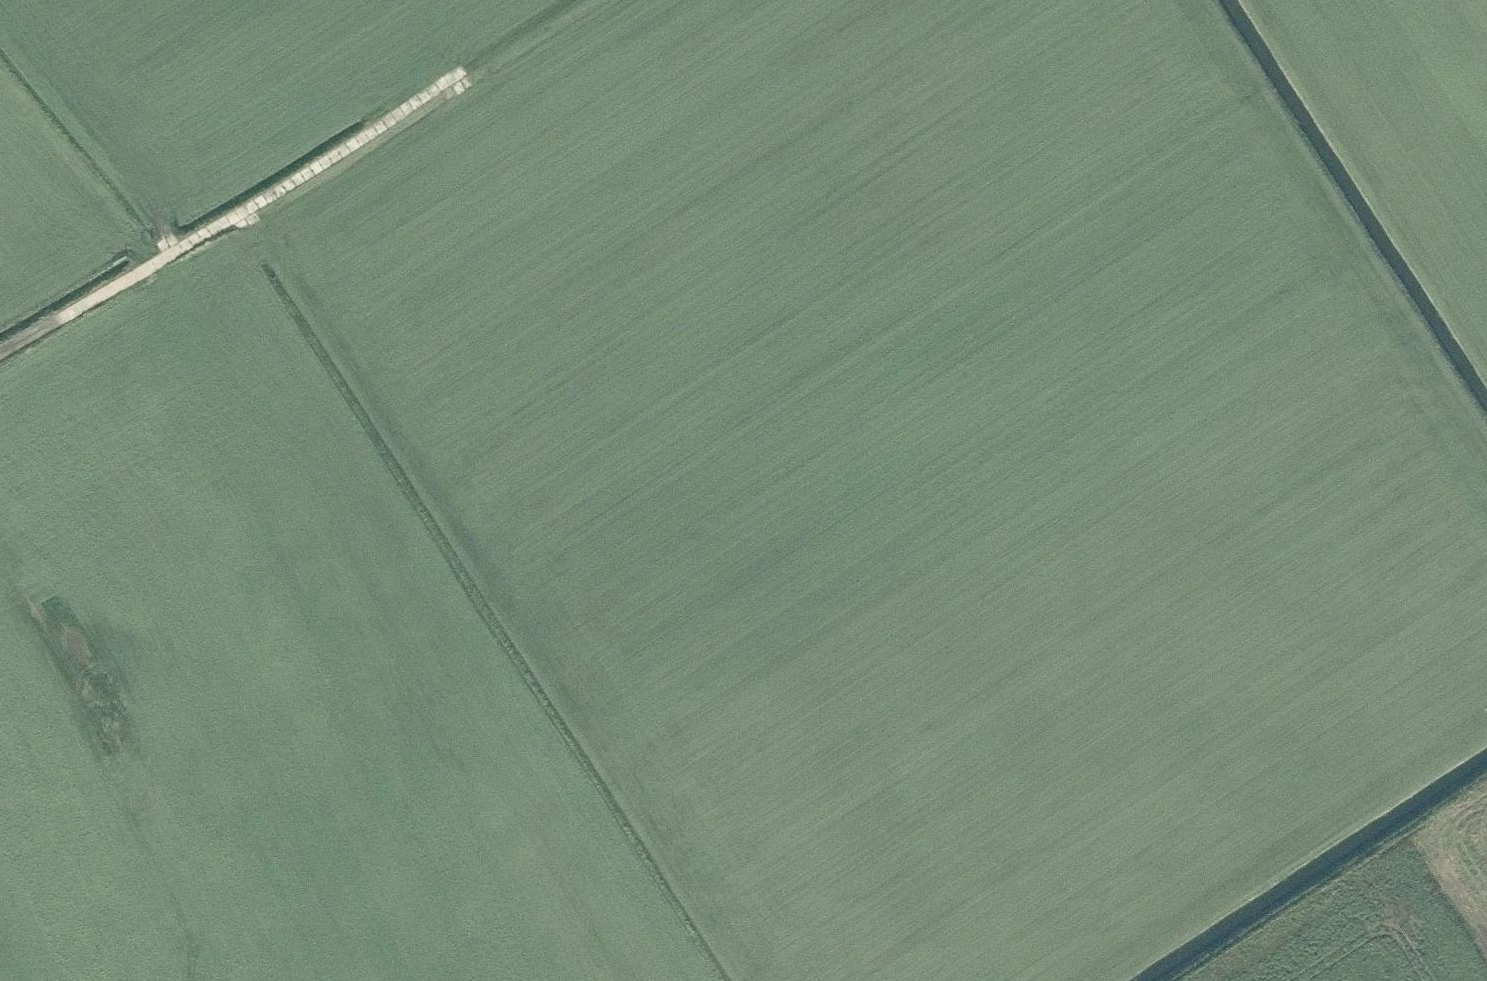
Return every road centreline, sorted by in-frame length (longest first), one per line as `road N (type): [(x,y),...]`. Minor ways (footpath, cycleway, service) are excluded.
road 1 (track): [(573,0),(0,351)]

